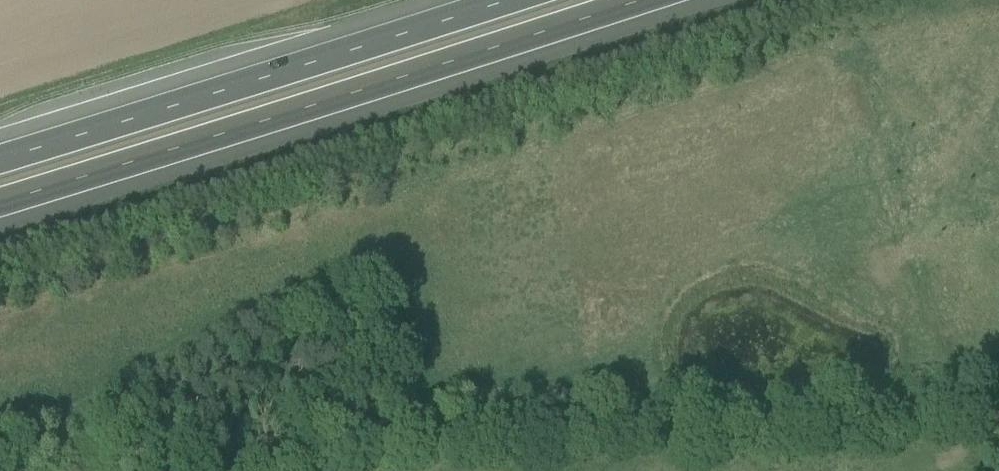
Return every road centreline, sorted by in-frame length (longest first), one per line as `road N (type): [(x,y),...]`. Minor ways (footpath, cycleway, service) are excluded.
road 1 (track): [(998,421),(386,441),(317,450),(256,470)]
road 2 (motorway): [(0,203),(641,0)]
road 3 (motorway): [(509,0),(0,159)]

